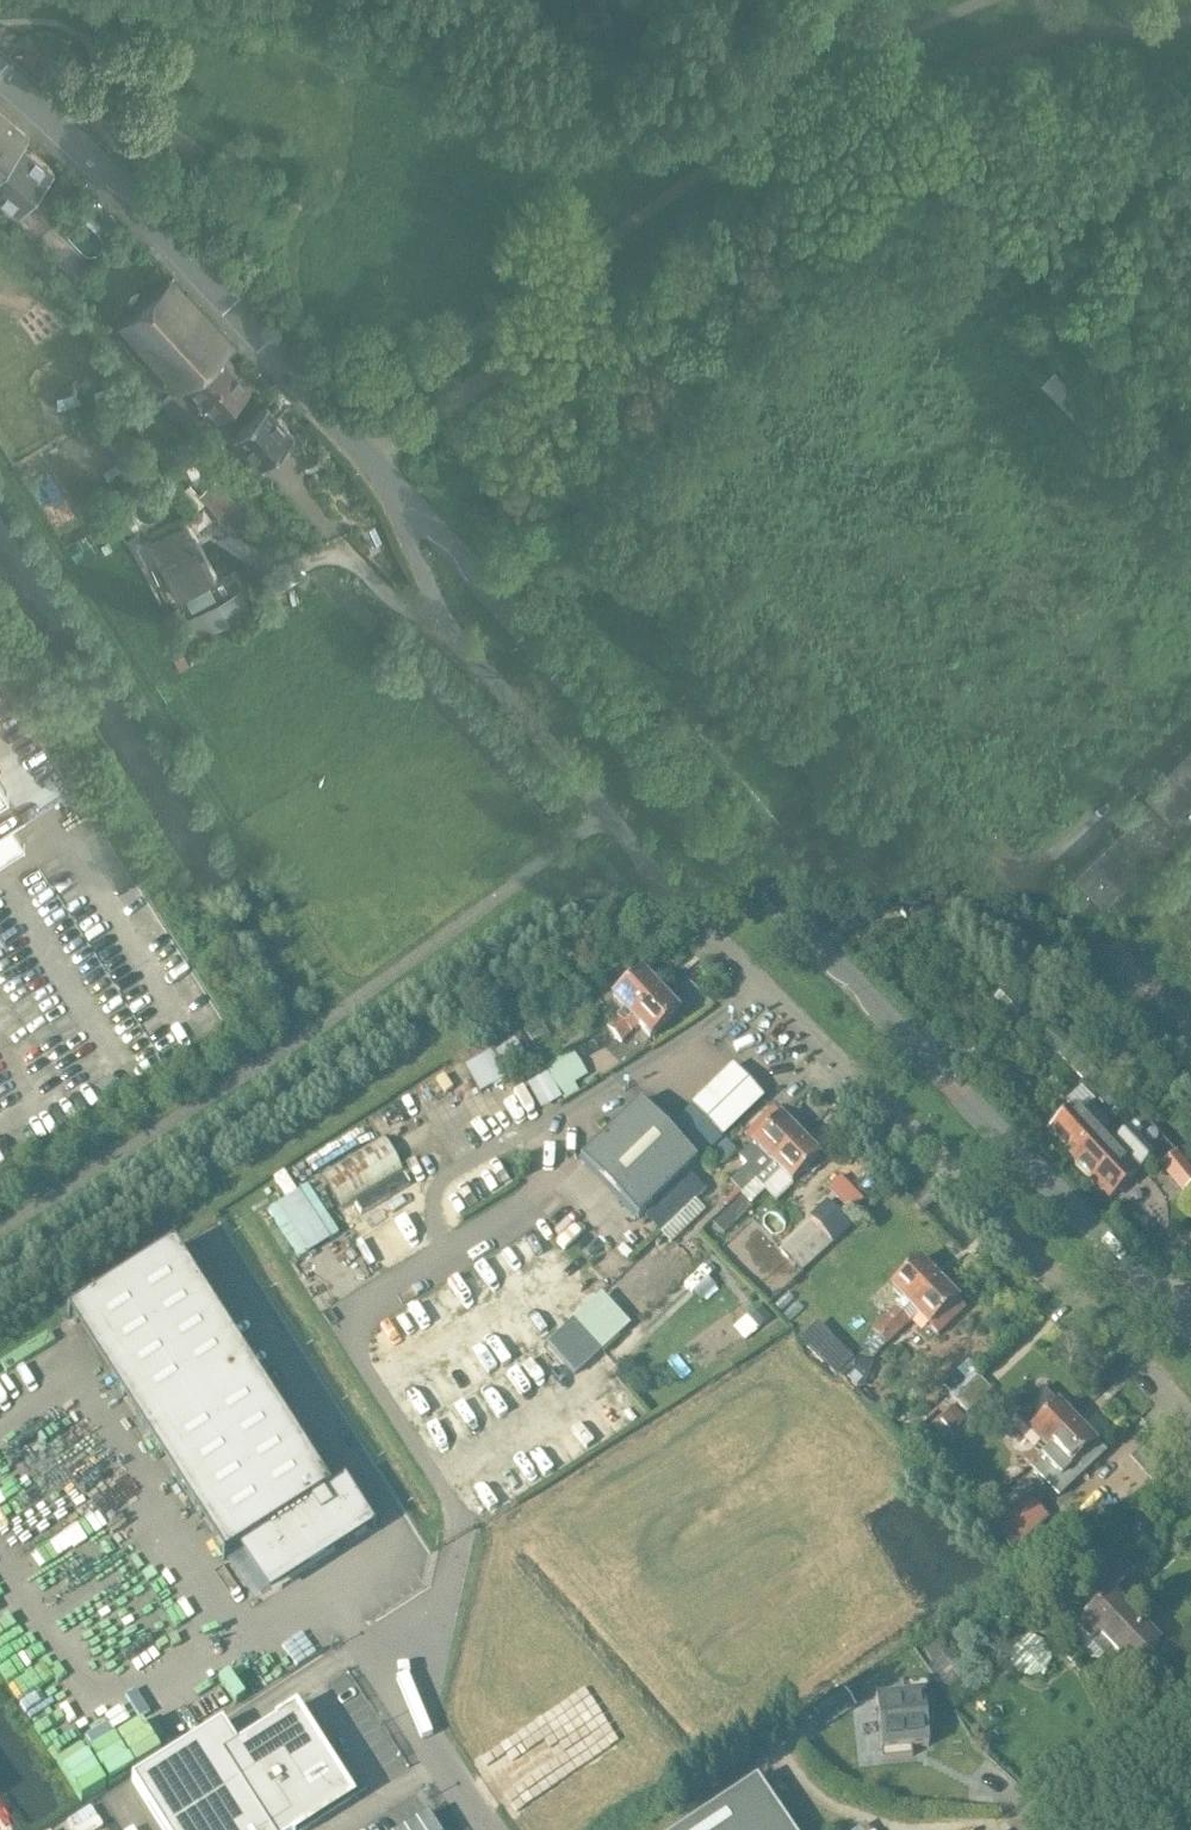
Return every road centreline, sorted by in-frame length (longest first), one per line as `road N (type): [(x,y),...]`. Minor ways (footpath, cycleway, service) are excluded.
road 1 (unclassified): [(398,489),(450,635),(605,818),(759,987),(1190,1414)]
road 2 (unclassified): [(1190,1329),(742,869),(398,489)]
road 3 (unclassified): [(398,489),(130,204),(0,78)]
road 4 (unclassified): [(489,1829),(420,1724)]

